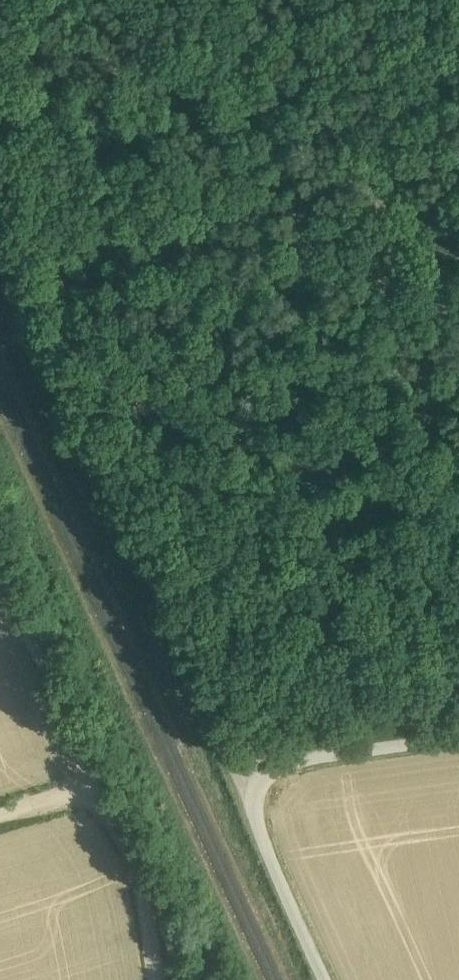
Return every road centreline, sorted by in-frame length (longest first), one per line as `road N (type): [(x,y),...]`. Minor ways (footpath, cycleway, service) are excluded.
road 1 (track): [(232,774),(0,268)]
road 2 (track): [(117,522),(112,424),(49,48),(61,0)]
road 3 (unclassified): [(329,979),(232,774),(458,739)]
road 4 (track): [(0,814),(81,797),(115,811),(141,857),(157,979)]

